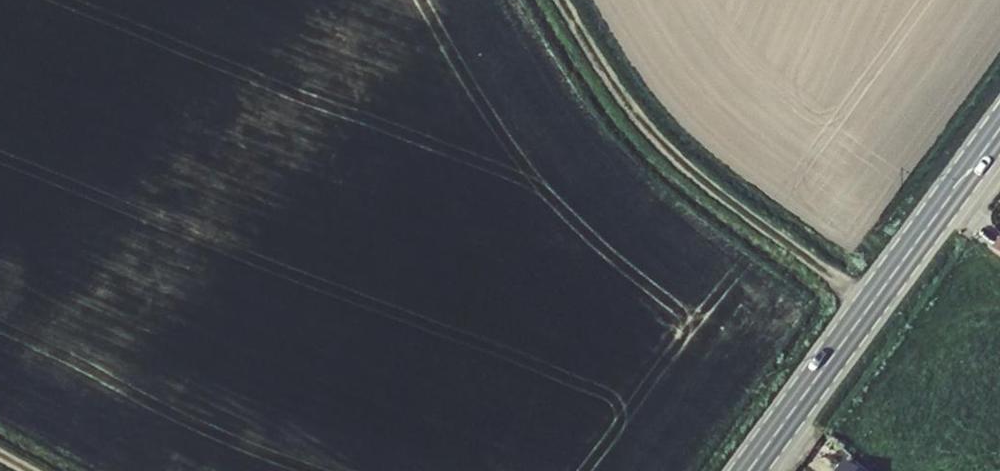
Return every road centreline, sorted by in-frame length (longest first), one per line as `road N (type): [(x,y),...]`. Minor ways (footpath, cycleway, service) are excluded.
road 1 (track): [(871,305),(687,169),(613,91),(560,0)]
road 2 (primary): [(749,470),(999,129)]

